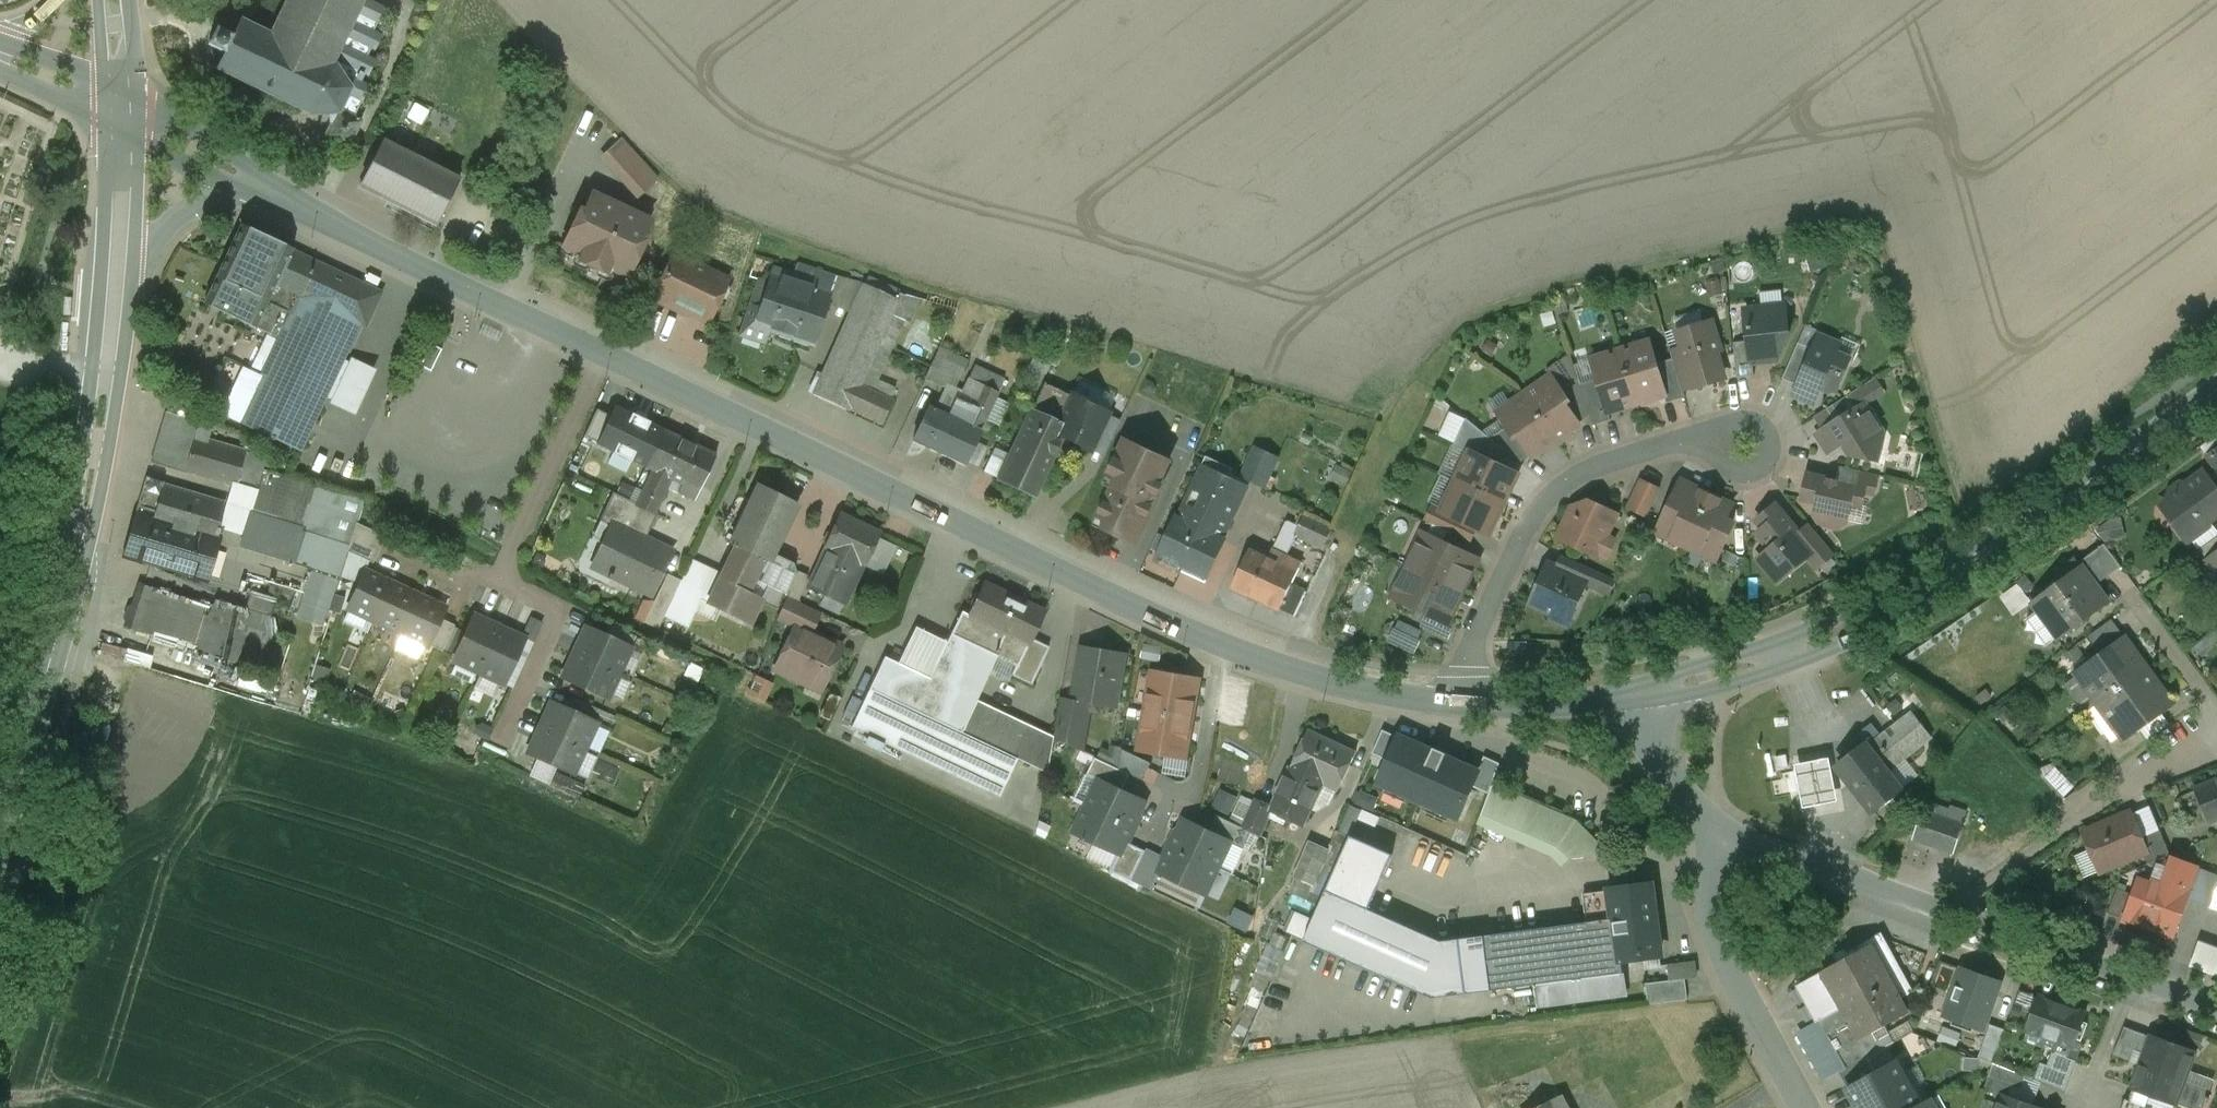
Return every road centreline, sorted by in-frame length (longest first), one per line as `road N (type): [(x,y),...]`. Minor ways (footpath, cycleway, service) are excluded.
road 1 (tertiary): [(1470,703),(1315,677),(1223,644),(601,353)]
road 2 (tertiary): [(2216,379),(1880,613),(1788,654),(1648,694)]
road 3 (residential): [(2216,1009),(1719,834)]
road 4 (secondary): [(114,290),(97,438),(0,801)]
road 5 (residential): [(1470,703),(1483,622),(1529,519),(1574,475),(1689,439),(1744,448)]
road 6 (tertiary): [(601,353),(275,195)]
road 7 (residential): [(1807,1107),(1715,934),(1709,903),(1719,834)]
road 8 (residential): [(601,353),(499,567)]
road 9 (residential): [(499,567),(563,600),(504,724)]
road 10 (secondary): [(114,290),(144,247),(197,203),(225,194),(275,195)]
road 11 (secondary): [(120,110),(114,290)]
road 12 (residential): [(2216,751),(2124,788),(2057,832)]
road 13 (tertiary): [(1648,694),(1470,703)]
road 14 (tertiary): [(275,195),(120,110)]
road 15 (residential): [(1719,834),(1687,803),(1666,763),(1648,694)]
road 16 (residential): [(2216,712),(2130,592)]
road 17 (tertiary): [(120,110),(0,57)]

